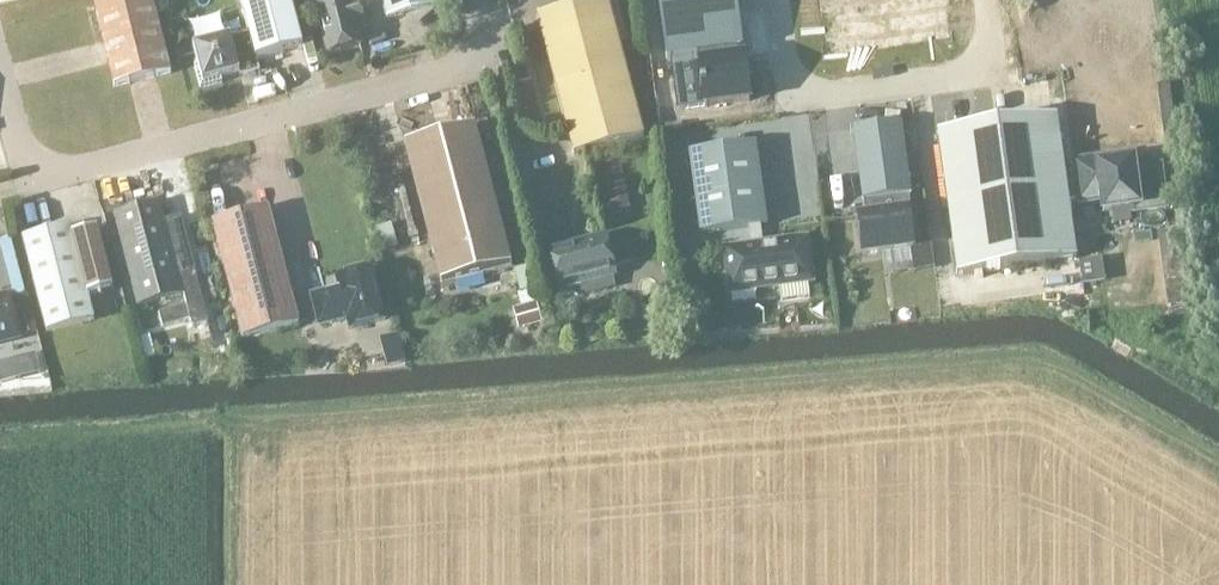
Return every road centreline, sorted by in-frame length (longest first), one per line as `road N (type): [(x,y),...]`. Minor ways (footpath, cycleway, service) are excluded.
road 1 (unclassified): [(478,0),(494,61),(30,183),(0,73)]
road 2 (unclassified): [(776,0),(787,74),(815,96),(975,72),(992,35),(988,0)]

